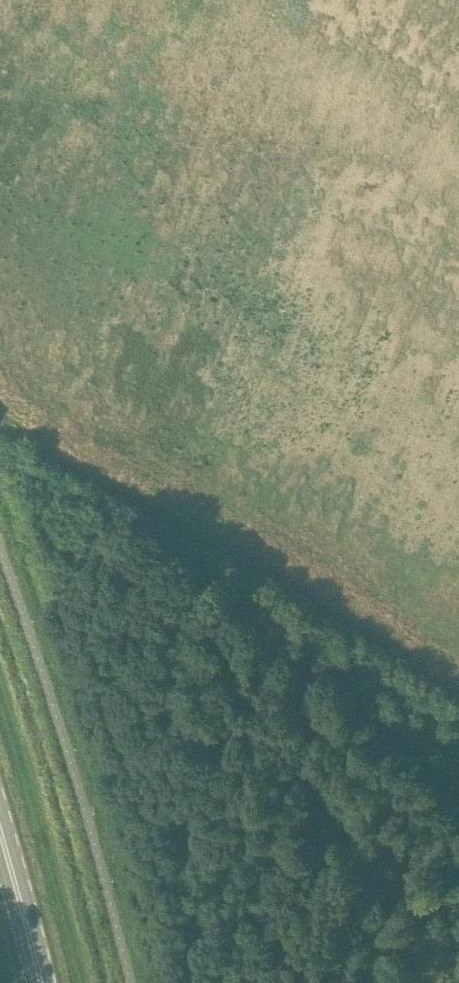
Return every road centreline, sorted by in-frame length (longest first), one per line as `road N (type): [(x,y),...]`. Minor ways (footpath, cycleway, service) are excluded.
road 1 (secondary): [(45,982),(0,827)]

